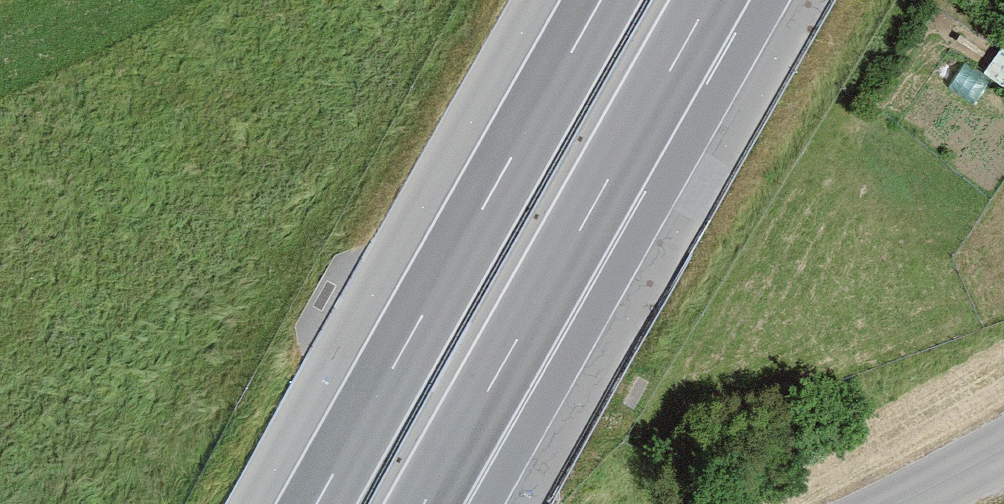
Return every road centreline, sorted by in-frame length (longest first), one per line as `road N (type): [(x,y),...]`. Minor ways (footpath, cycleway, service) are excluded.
road 1 (motorway): [(537,0),(249,503)]
road 2 (motorway): [(600,0),(317,503)]
road 3 (motorway): [(473,416),(709,0)]
road 4 (residential): [(897,503),(1003,445)]

